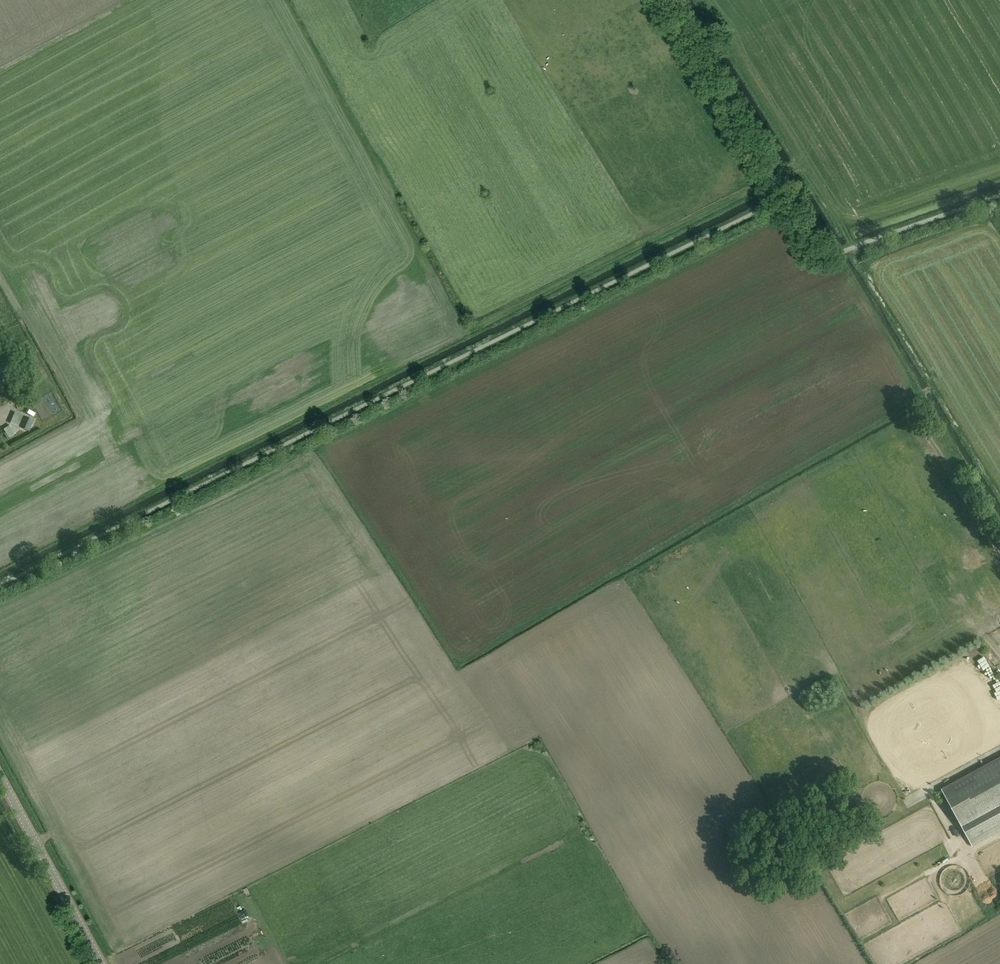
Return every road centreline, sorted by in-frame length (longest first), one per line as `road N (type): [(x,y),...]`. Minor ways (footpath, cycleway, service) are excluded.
road 1 (track): [(663,0),(782,200)]
road 2 (tertiary): [(100,963),(0,779)]

